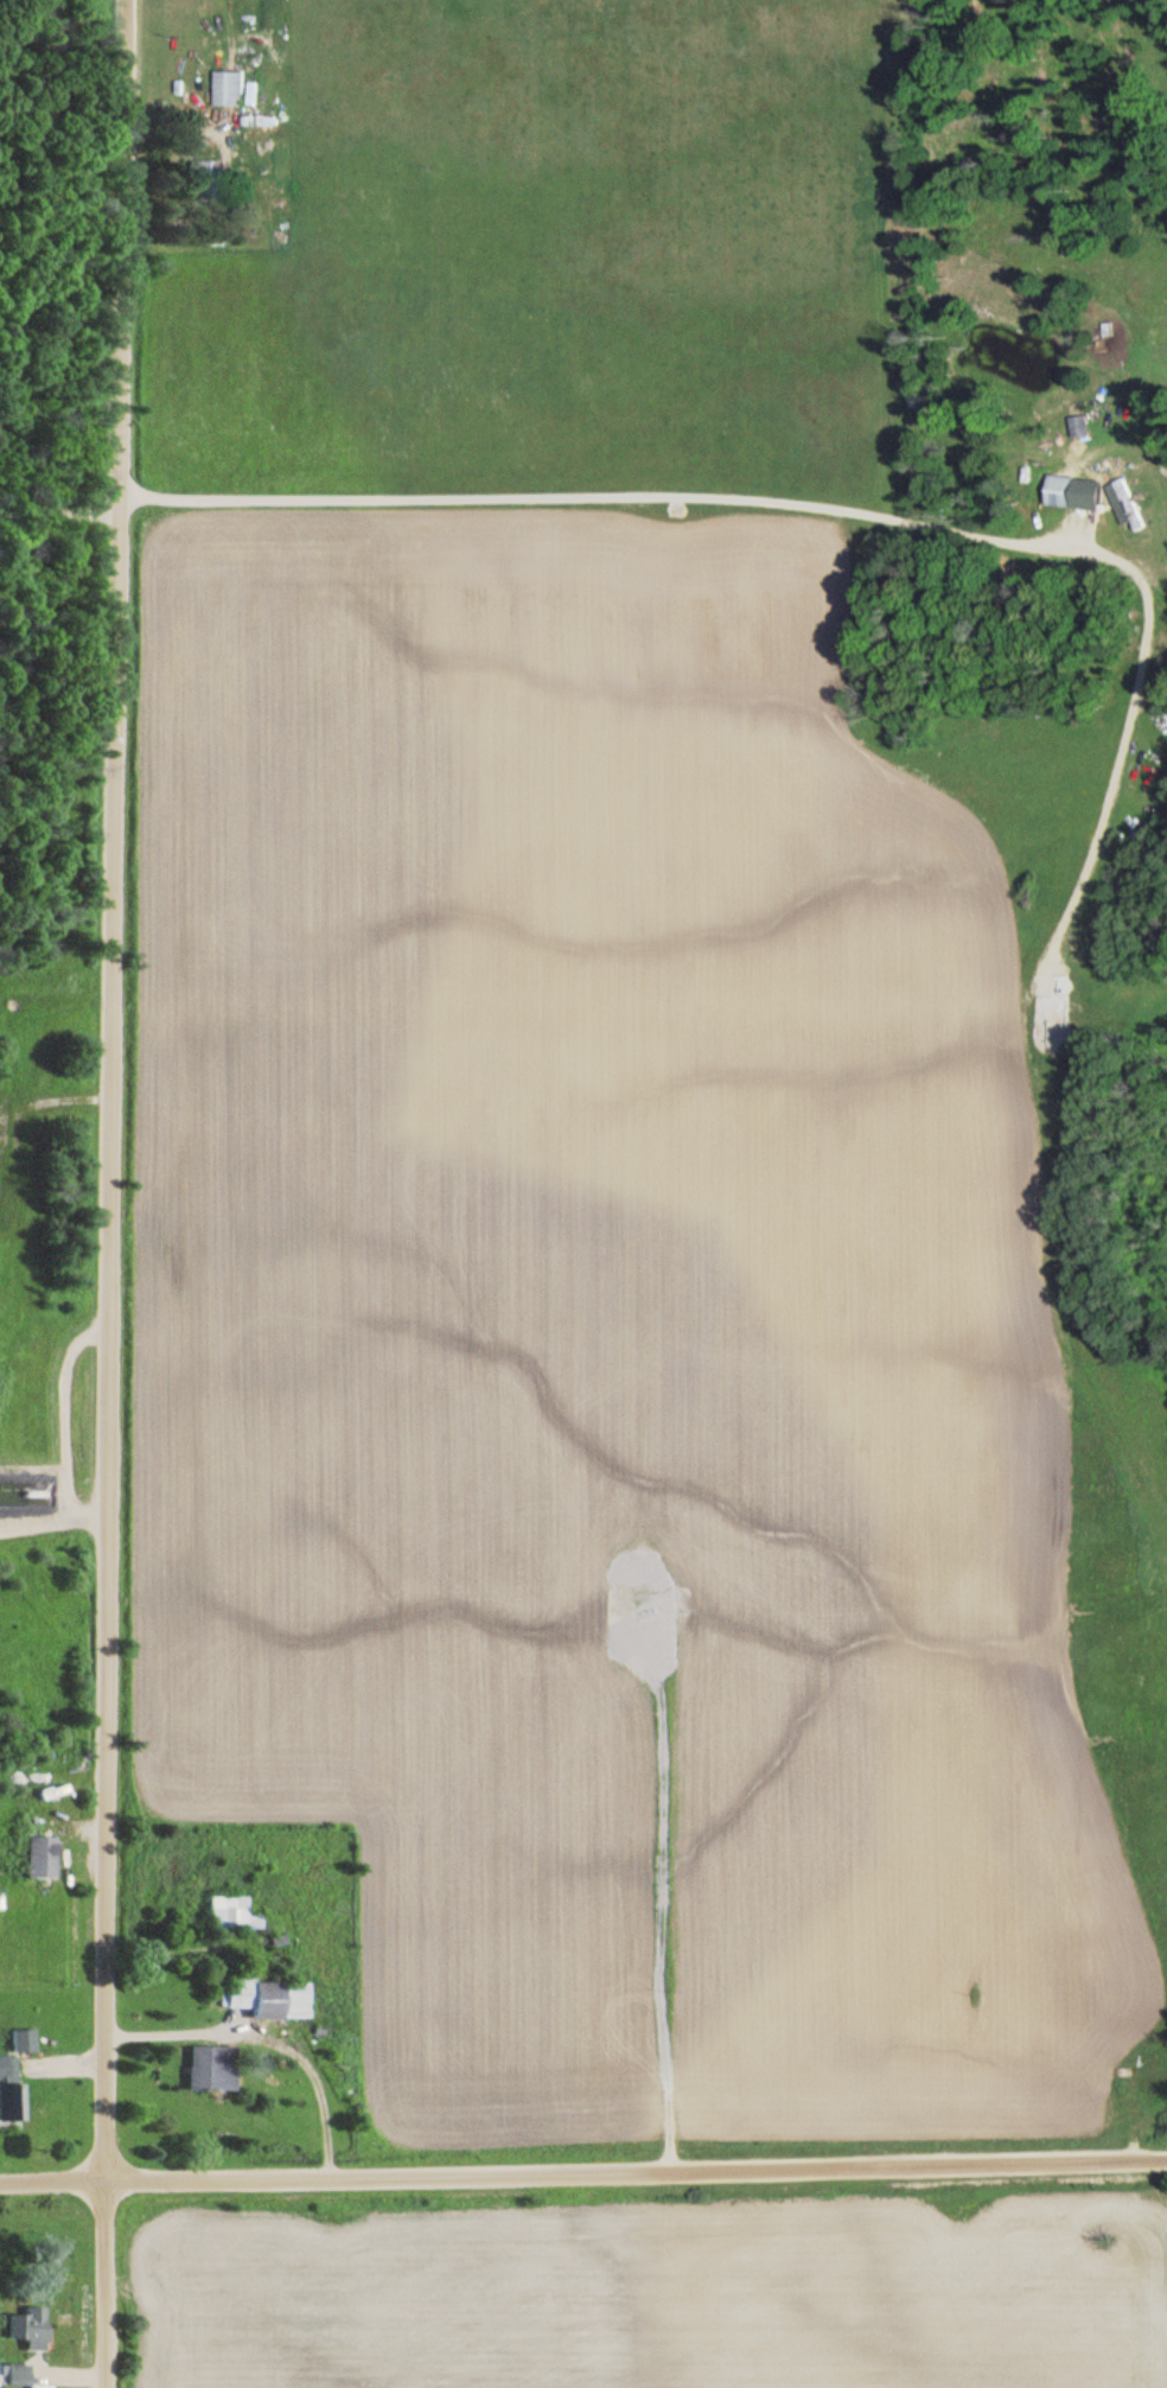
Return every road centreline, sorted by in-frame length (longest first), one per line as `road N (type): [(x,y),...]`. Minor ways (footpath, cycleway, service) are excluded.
road 1 (residential): [(106,2387),(109,1021),(126,0)]
road 2 (residential): [(0,2181),(1166,2156)]

